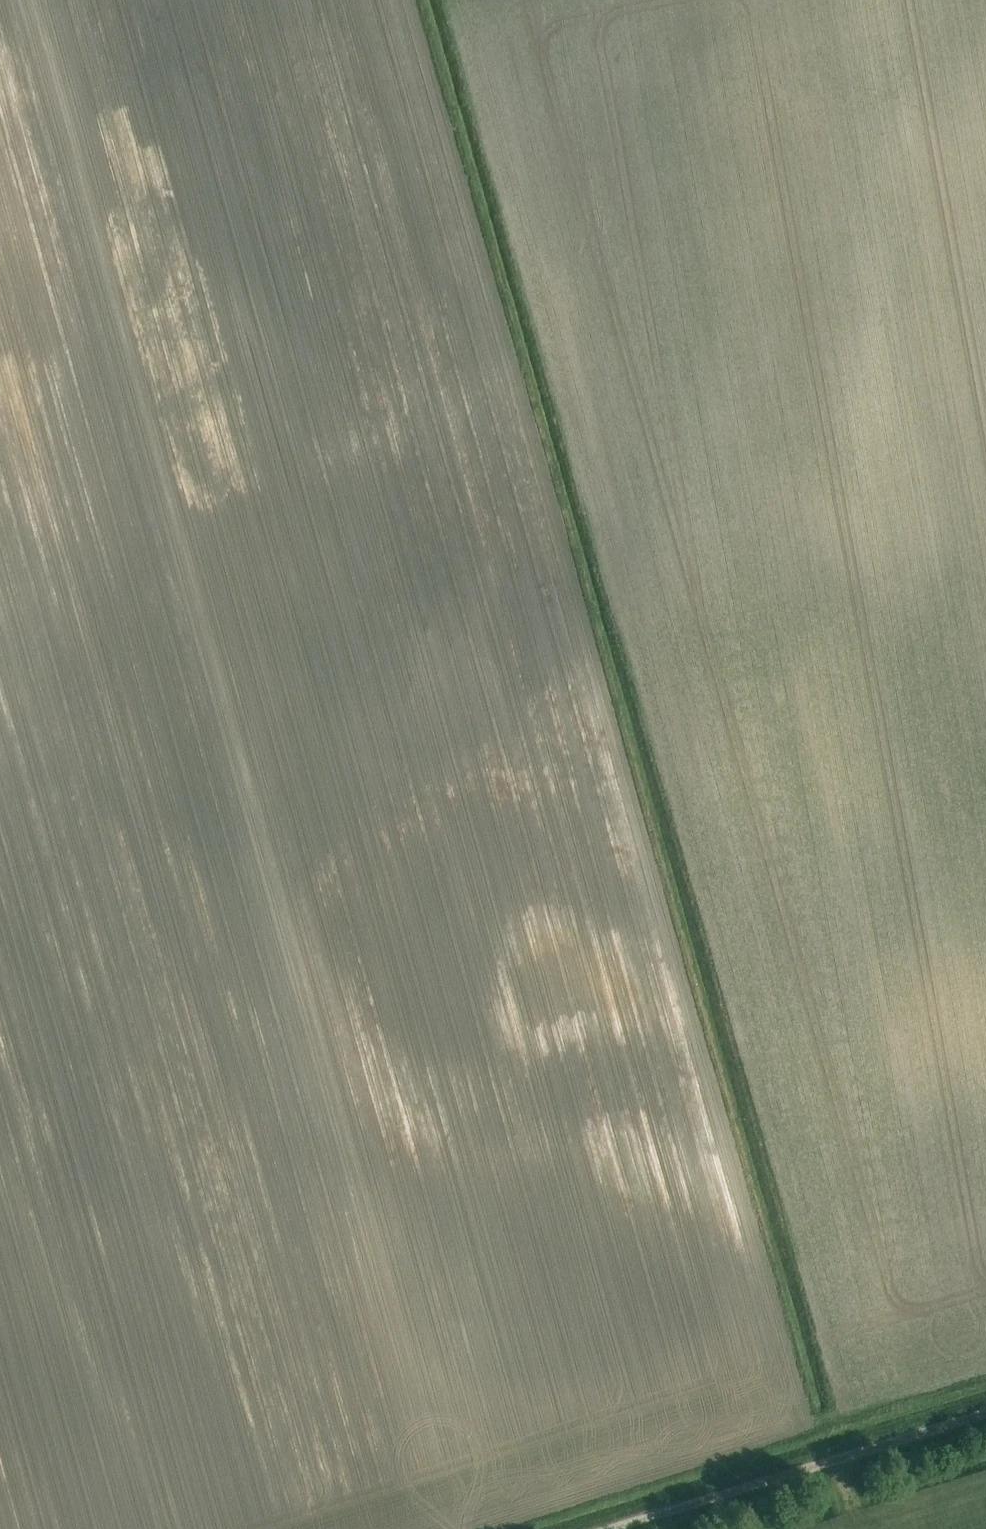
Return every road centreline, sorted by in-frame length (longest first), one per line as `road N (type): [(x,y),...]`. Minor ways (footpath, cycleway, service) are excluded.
road 1 (track): [(985,1412),(610,1528)]

